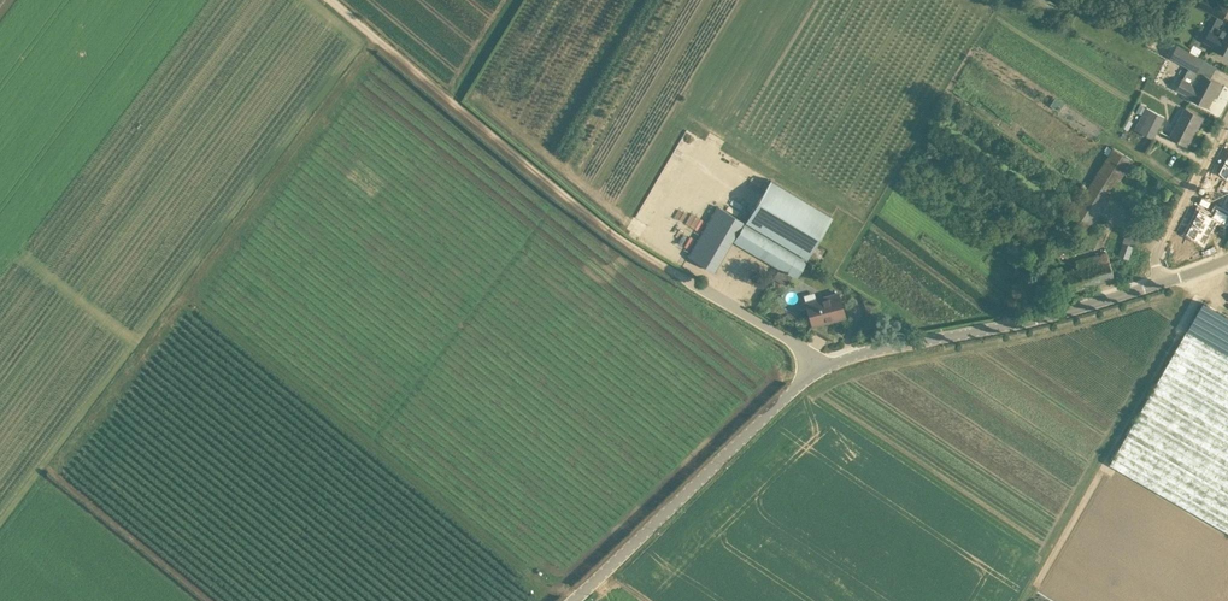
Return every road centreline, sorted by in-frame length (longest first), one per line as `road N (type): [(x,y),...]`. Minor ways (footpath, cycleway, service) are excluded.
road 1 (track): [(682,276),(531,166),(335,0)]
road 2 (tertiary): [(572,600),(790,389),(833,362)]
road 3 (tertiary): [(833,362),(1019,323),(1161,282)]
road 4 (residential): [(1161,282),(1156,252),(1227,118)]
road 5 (unclassified): [(833,362),(682,276)]

